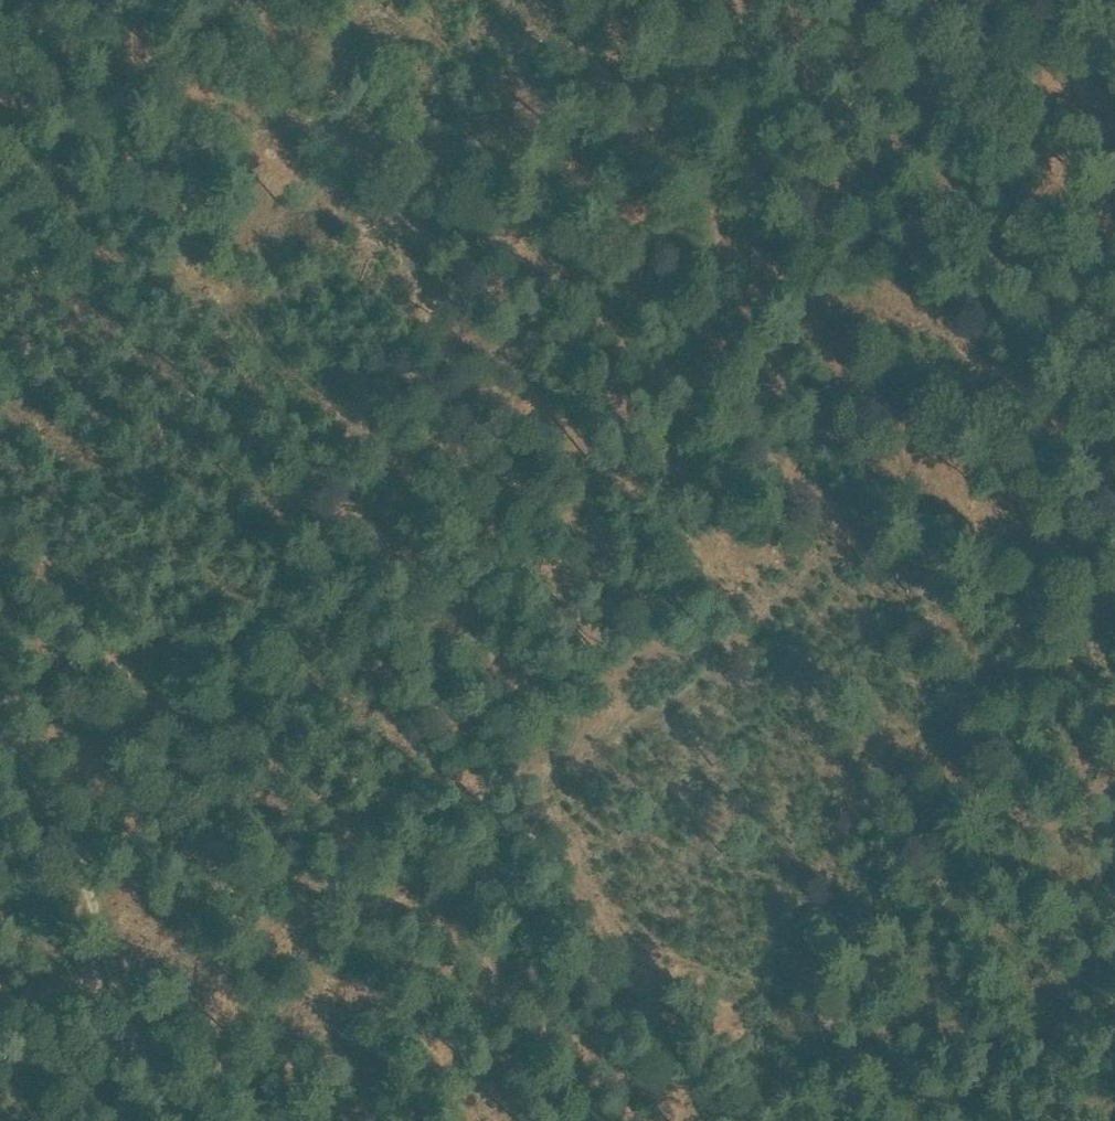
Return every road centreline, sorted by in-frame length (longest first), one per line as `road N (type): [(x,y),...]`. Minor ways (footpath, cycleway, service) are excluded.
road 1 (track): [(753,1120),(951,878),(1114,734)]
road 2 (track): [(0,729),(213,1120)]
road 3 (unclassified): [(994,0),(1114,121)]

